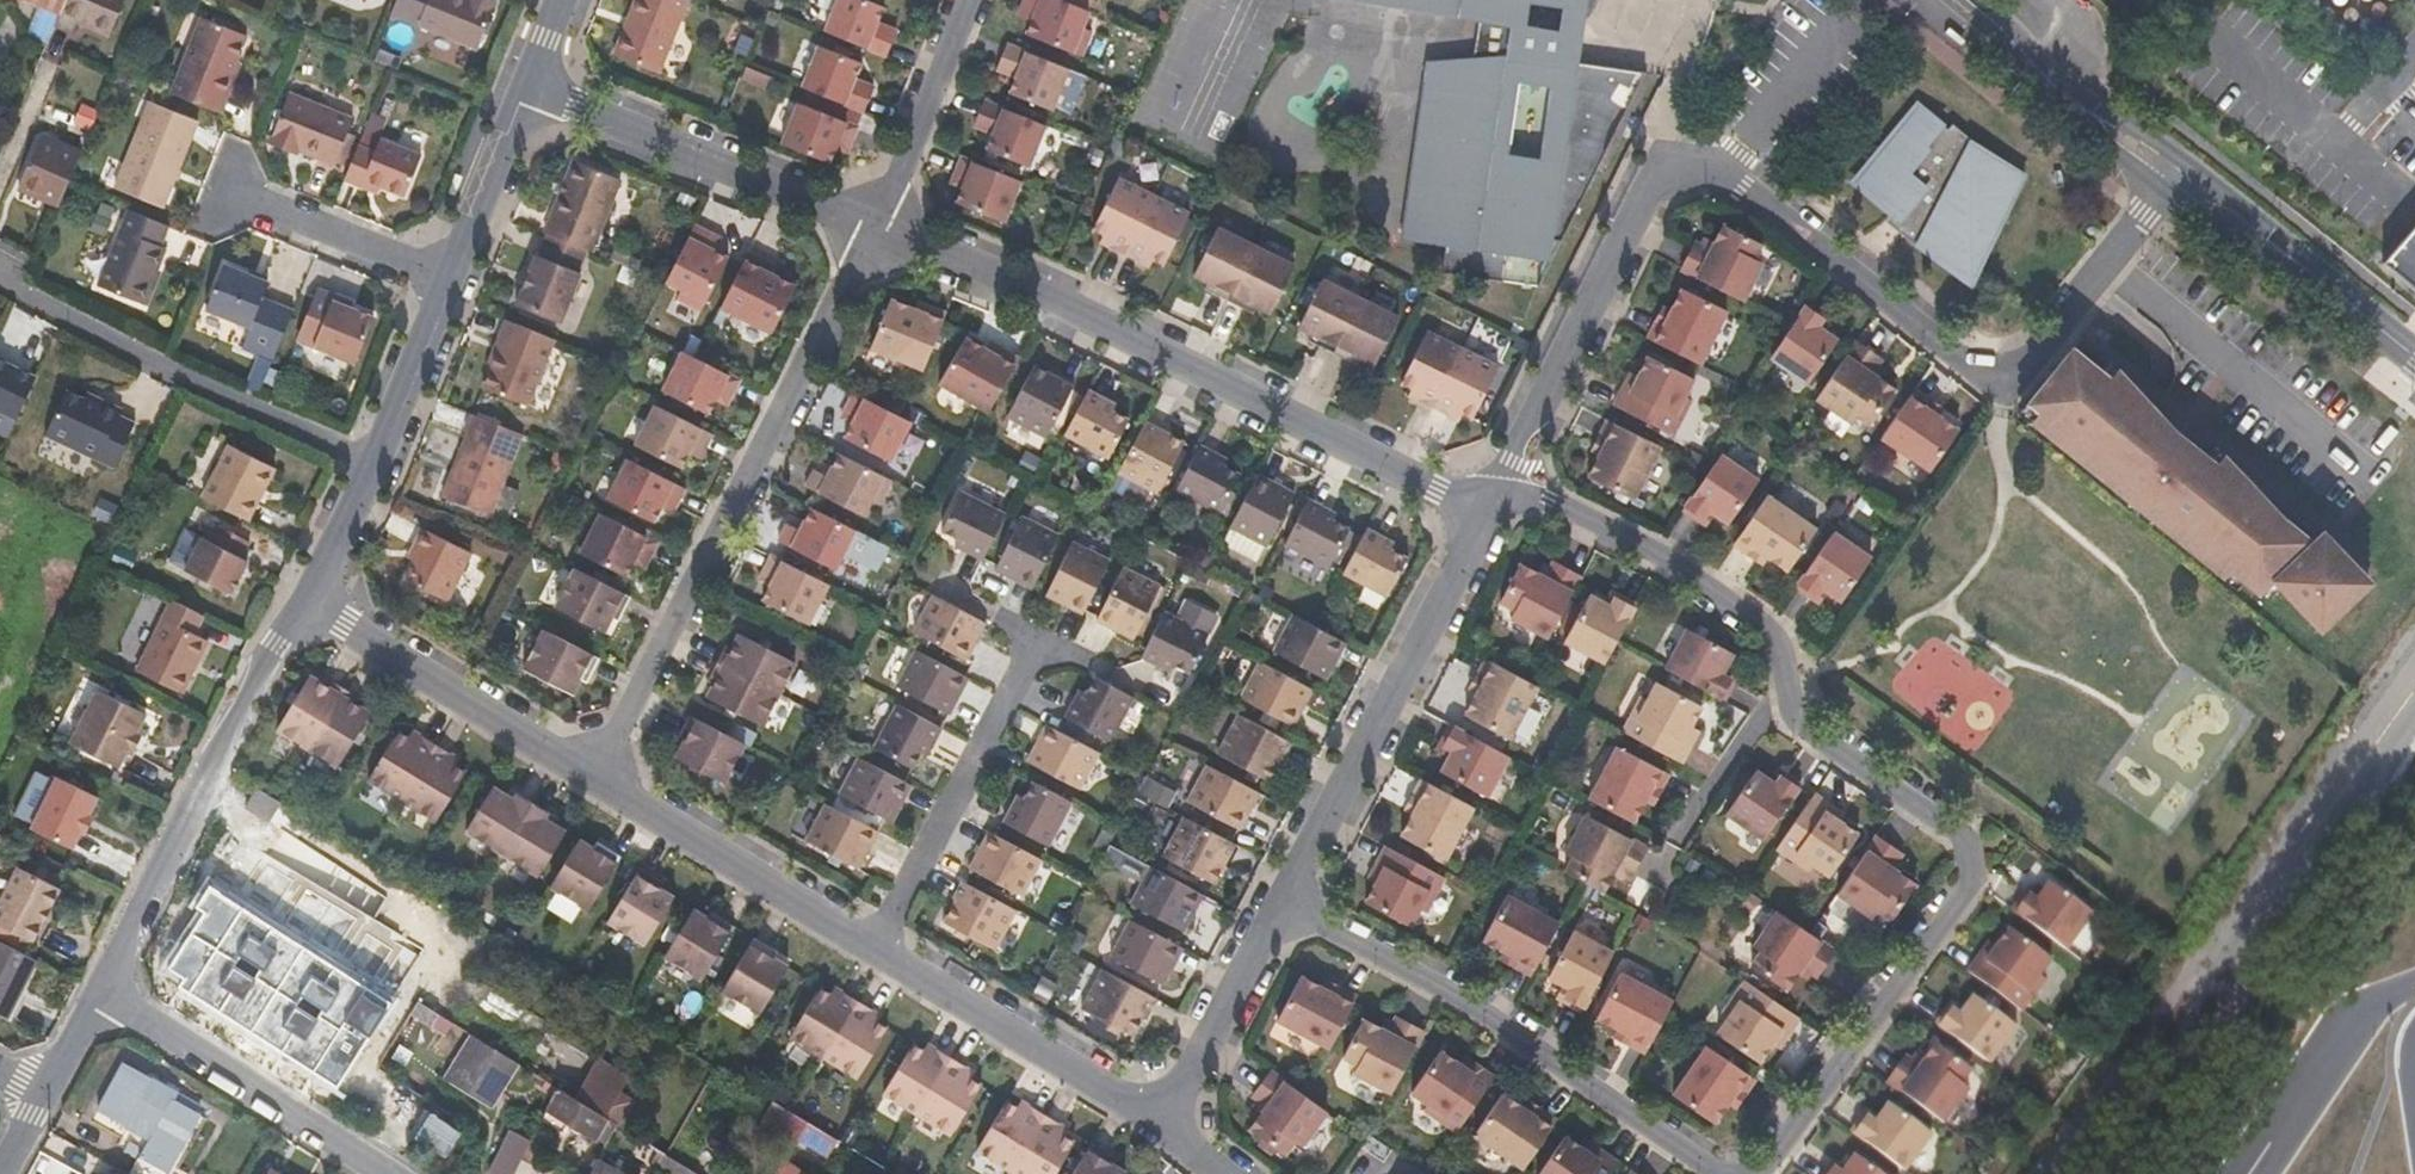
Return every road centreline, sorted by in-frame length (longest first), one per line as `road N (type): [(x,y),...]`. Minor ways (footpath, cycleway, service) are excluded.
road 1 (residential): [(2176,176),(2002,396),(1744,185),(1706,167),(1667,165),(1507,471)]
road 2 (residential): [(1507,471),(1672,560),(1782,636),(1798,728),(1963,842),(1973,871),(1754,1173)]
road 3 (residential): [(875,227),(1478,510)]
road 4 (residential): [(875,227),(602,783)]
road 5 (residential): [(304,610),(527,93)]
road 6 (residential): [(1711,1173),(1293,900)]
road 7 (residential): [(101,995),(275,643),(304,610)]
road 8 (residential): [(1293,900),(1478,510)]
road 9 (residential): [(527,93),(875,227)]
road 10 (residential): [(902,961),(602,783)]
road 11 (residential): [(602,783),(304,610)]
road 12 (residential): [(1051,663),(902,961)]
road 13 (residential): [(101,995),(382,1173)]
road 14 (secondary): [(2414,359),(2176,176)]
road 15 (residential): [(1152,1122),(902,961)]
road 16 (secondary): [(2176,176),(2115,135),(1968,0)]
road 17 (residential): [(1152,1122),(1293,900)]
road 18 (residential): [(875,227),(971,0)]

